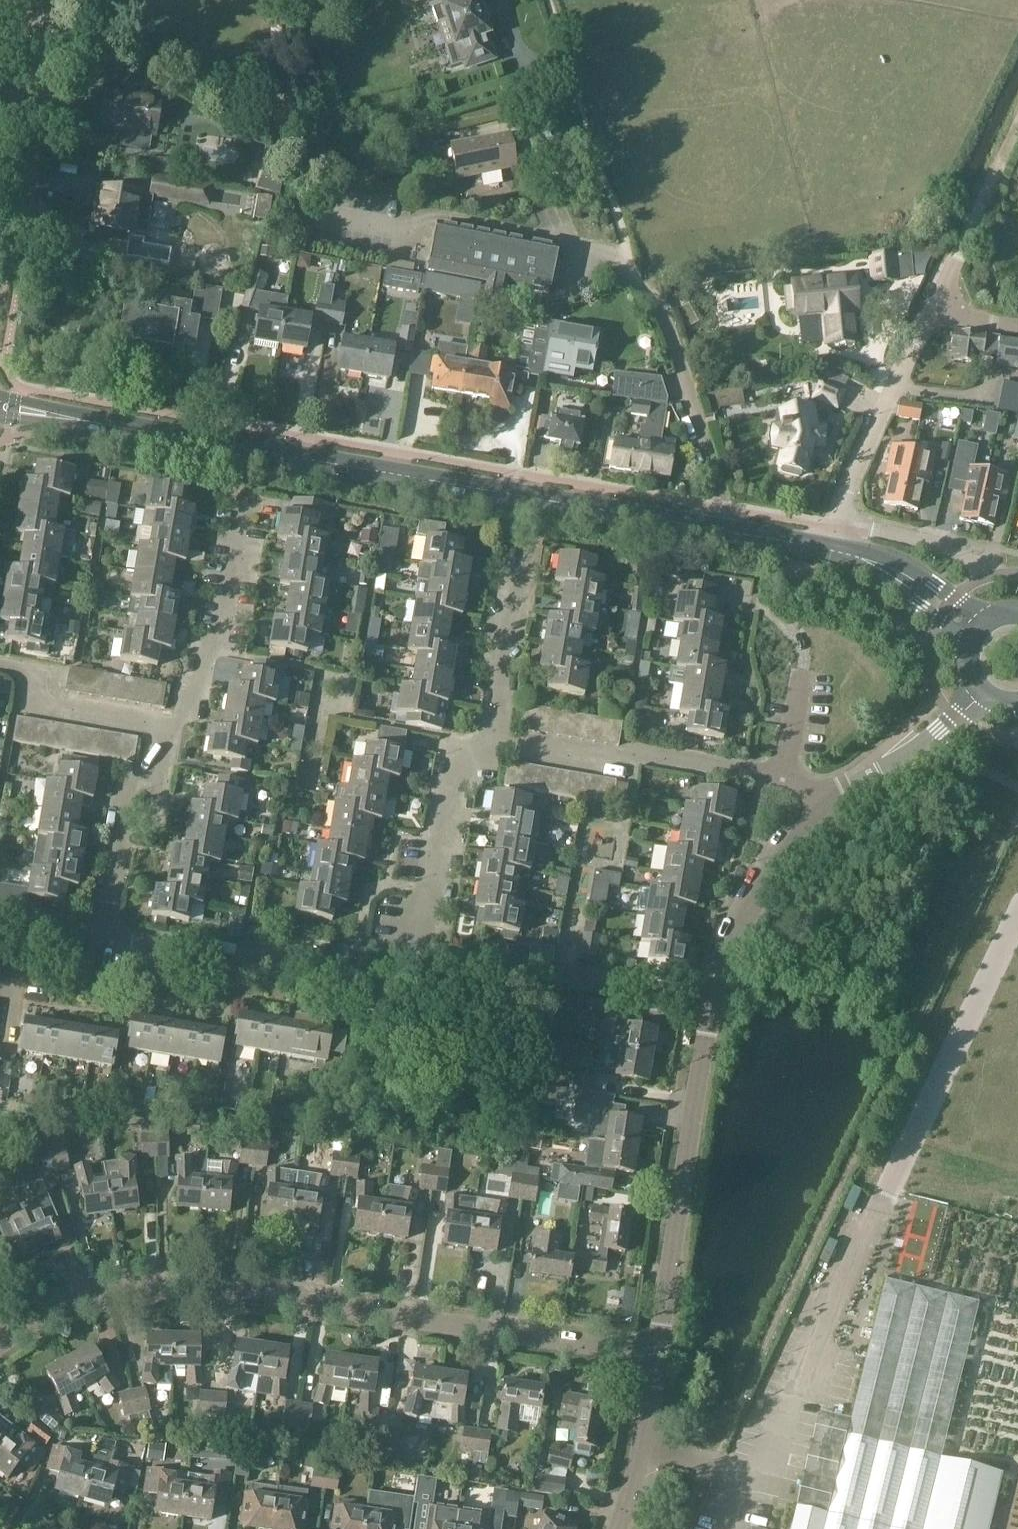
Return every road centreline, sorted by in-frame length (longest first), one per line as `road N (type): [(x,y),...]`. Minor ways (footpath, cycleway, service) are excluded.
road 1 (residential): [(0,1344),(85,1297),(197,1285),(655,1354)]
road 2 (secondary): [(715,530),(67,418)]
road 3 (residential): [(655,1354),(712,1004)]
road 4 (residential): [(103,936),(357,980),(418,979)]
road 5 (residential): [(782,774),(645,753),(606,756),(488,733)]
road 6 (residential): [(418,979),(577,979),(712,1004)]
road 7 (residential): [(418,979),(448,787),(488,733)]
road 8 (residential): [(0,255),(37,0)]
road 9 (residential): [(718,509),(720,478),(691,388),(637,273)]
road 10 (residential): [(169,728),(190,712),(203,658),(220,641),(240,497)]
road 11 (residential): [(833,527),(929,313)]
road 12 (residential): [(712,1004),(739,930),(823,805)]
road 13 (residential): [(0,664),(25,668),(48,707),(169,728)]
road 14 (residential): [(488,733),(521,551)]
road 15 (residential): [(617,1528),(655,1354)]
road 16 (secondary): [(997,618),(893,560),(850,554)]
road 17 (secondary): [(850,554),(971,649)]
road 18 (residential): [(833,527),(959,557)]
road 19 (unclassified): [(883,771),(985,696)]

